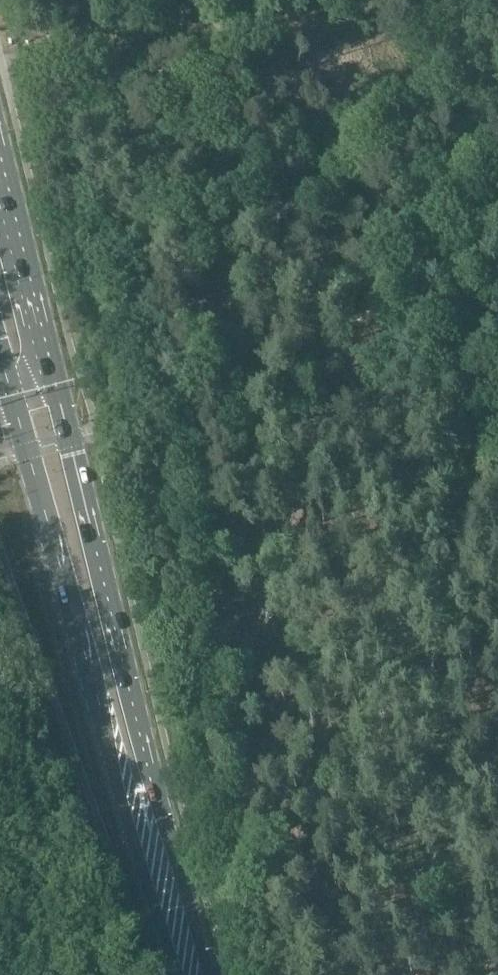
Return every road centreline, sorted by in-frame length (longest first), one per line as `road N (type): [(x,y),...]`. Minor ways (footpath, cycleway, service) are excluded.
road 1 (primary): [(215,974),(150,782),(58,395)]
road 2 (primary): [(14,405),(70,648),(176,974)]
road 3 (track): [(416,0),(276,28),(0,62)]
road 4 (primary): [(58,395),(0,160)]

